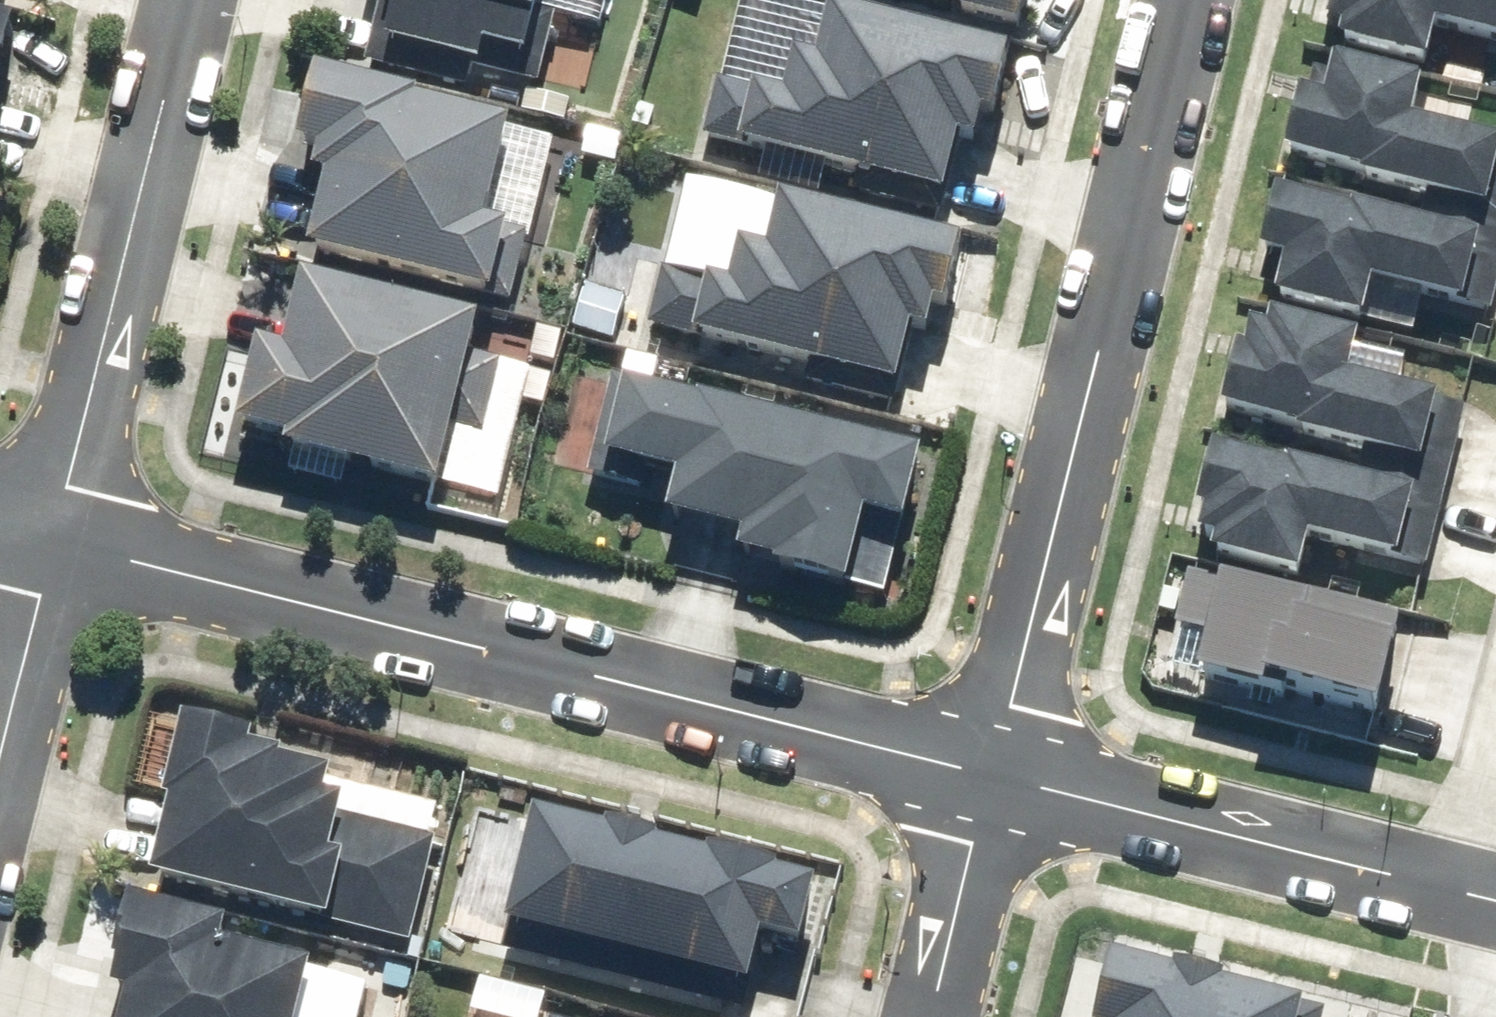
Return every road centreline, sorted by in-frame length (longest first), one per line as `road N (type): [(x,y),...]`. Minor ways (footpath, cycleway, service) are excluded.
road 1 (residential): [(990,781),(49,546)]
road 2 (residential): [(990,781),(1186,0)]
road 3 (residential): [(49,546),(187,0)]
road 4 (residential): [(1495,907),(990,781)]
road 5 (residential): [(927,1016),(990,781)]
road 6 (residential): [(0,739),(49,546)]

